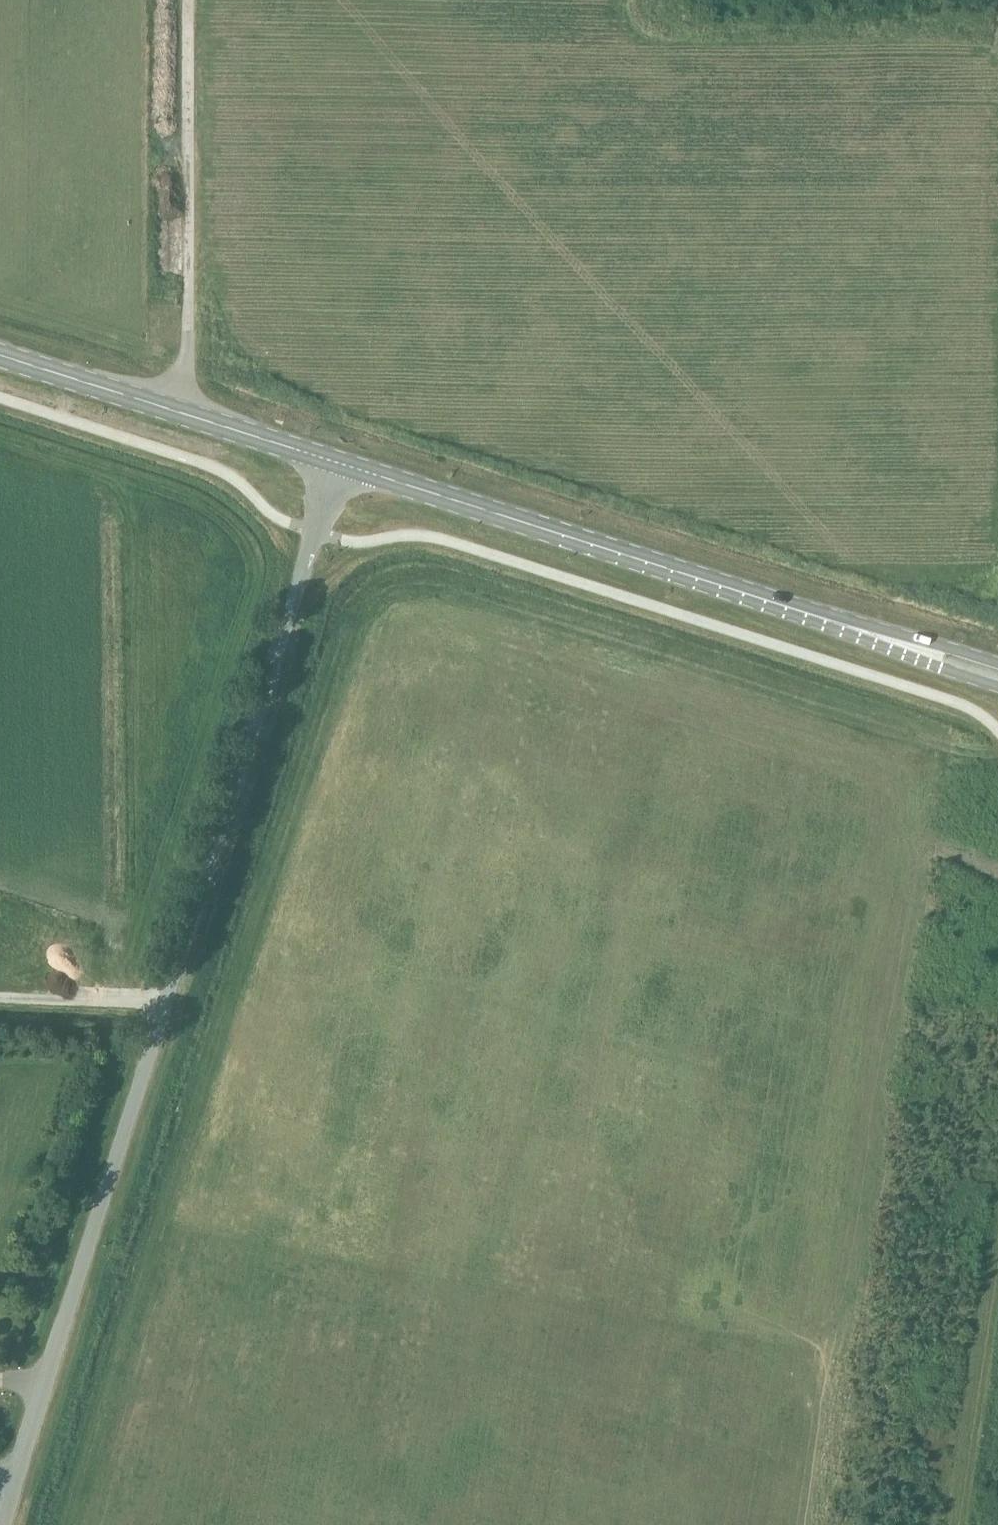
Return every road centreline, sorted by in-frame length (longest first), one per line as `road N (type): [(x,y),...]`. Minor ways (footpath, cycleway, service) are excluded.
road 1 (unclassified): [(1,1524),(339,463)]
road 2 (secondary): [(844,625),(339,463)]
road 3 (secondary): [(339,463),(0,355)]
road 4 (secondary): [(844,625),(855,636),(997,686)]
road 5 (secondary): [(997,663),(860,622),(844,625)]

